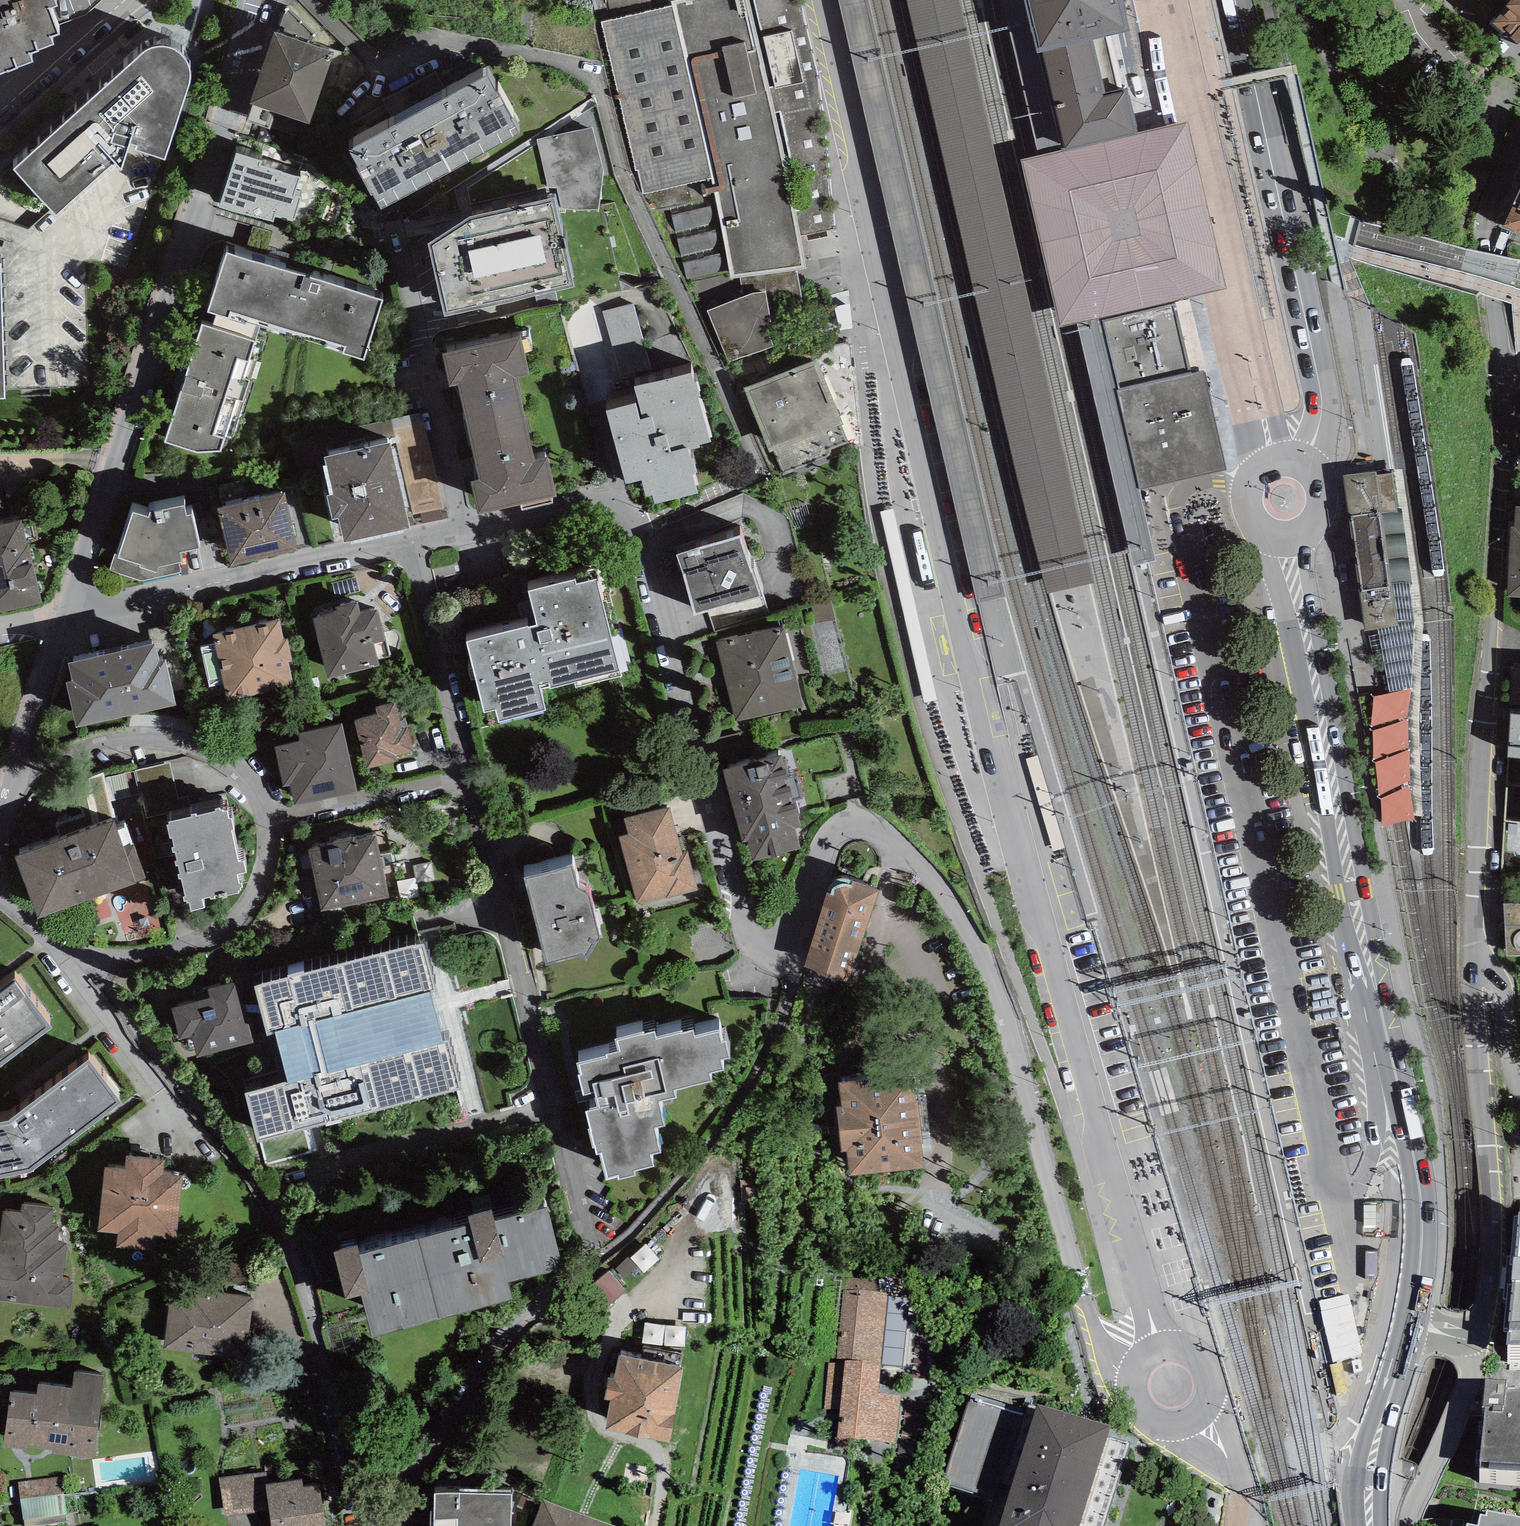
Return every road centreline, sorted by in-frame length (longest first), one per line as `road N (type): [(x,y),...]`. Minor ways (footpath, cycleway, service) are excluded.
road 1 (residential): [(615,500),(632,507),(744,909),(762,934),(782,940),(798,933),(833,833),(861,817),(896,831),(971,936),(1010,1020),(1089,1320),(1115,1369),(1172,1393),(991,742),(821,0)]
road 2 (residential): [(1519,146),(1482,228),(1488,292),(1508,367),(1486,967)]
road 3 (primary): [(1293,534),(1352,891),(1416,1171),(1420,1245),(1408,1328)]
road 4 (residential): [(298,0),(393,75),(439,45),(556,58),(597,80),(618,166),(763,476)]
road 5 (residential): [(63,954),(203,1079),(277,1188),(346,1453),(355,1525)]
road 6 (residential): [(72,617),(260,0)]
road 7 (primary): [(1237,0),(1321,401),(1308,464)]
road 8 (residential): [(472,784),(610,1226)]
road 9 (residential): [(1486,967),(1496,1216),(1482,1334),(1469,1340),(1408,1328)]
road 10 (residential): [(399,1525),(445,1409),(488,1344),(610,1226)]
road 11 (residential): [(72,617),(410,543)]
road 12 (residential): [(27,756),(169,732),(218,743),(257,776),(273,830)]
road 13 (residential): [(273,830),(275,859),(262,888),(239,924),(201,949),(134,964),(63,954)]
road 14 (residential): [(464,529),(412,247)]
road 15 (residential): [(410,543),(472,784)]
road 16 (residential): [(472,784),(273,830)]
road 17 (primary): [(1408,1328),(1374,1451),(1369,1525)]
road 18 (secondary): [(125,0),(0,115)]
road 19 (residential): [(464,529),(615,500)]
road 20 (primary): [(1308,464),(1267,462),(1247,488),(1254,519),(1293,534)]
road 21 (residential): [(27,756),(72,617)]

